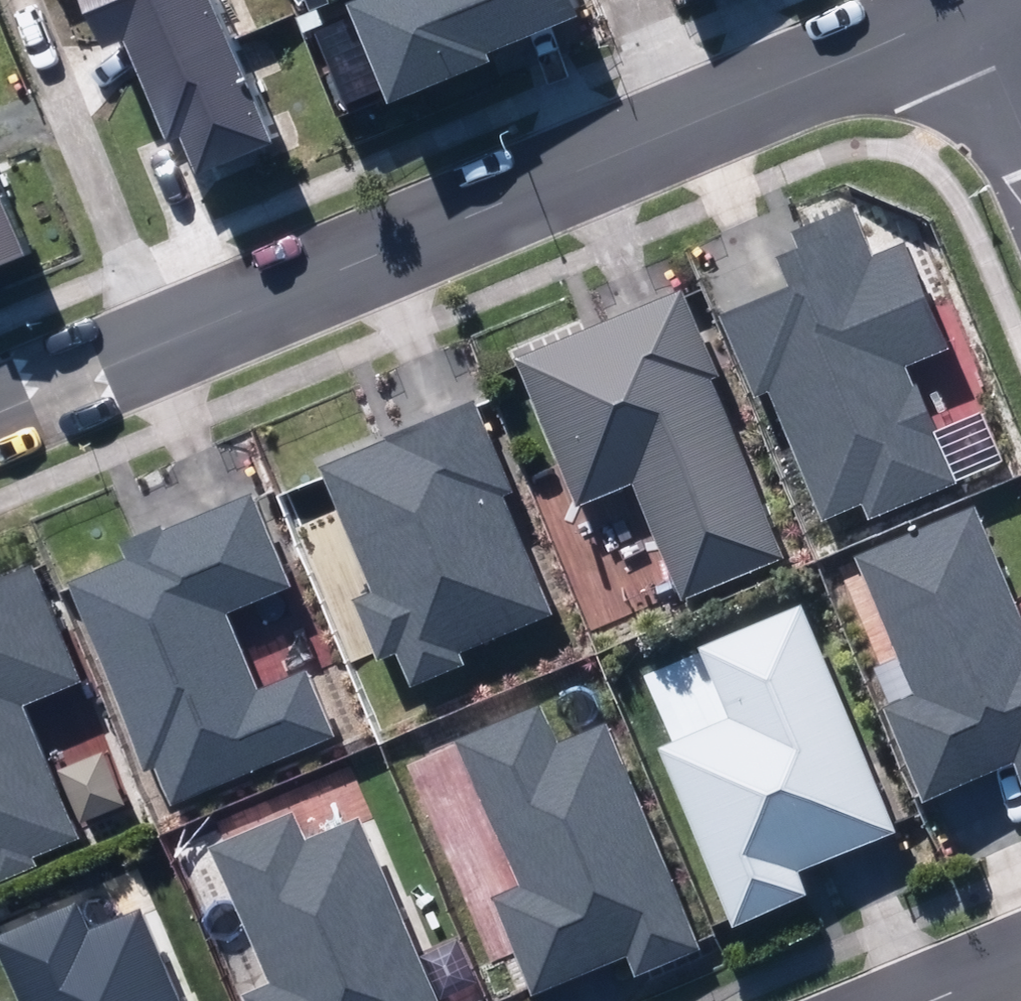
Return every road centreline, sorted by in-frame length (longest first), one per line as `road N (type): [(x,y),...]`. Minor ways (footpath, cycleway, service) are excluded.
road 1 (residential): [(698,128),(0,414)]
road 2 (residential): [(963,20),(698,128)]
road 3 (residential): [(963,20),(1020,158)]
road 4 (residential): [(642,0),(698,128)]

